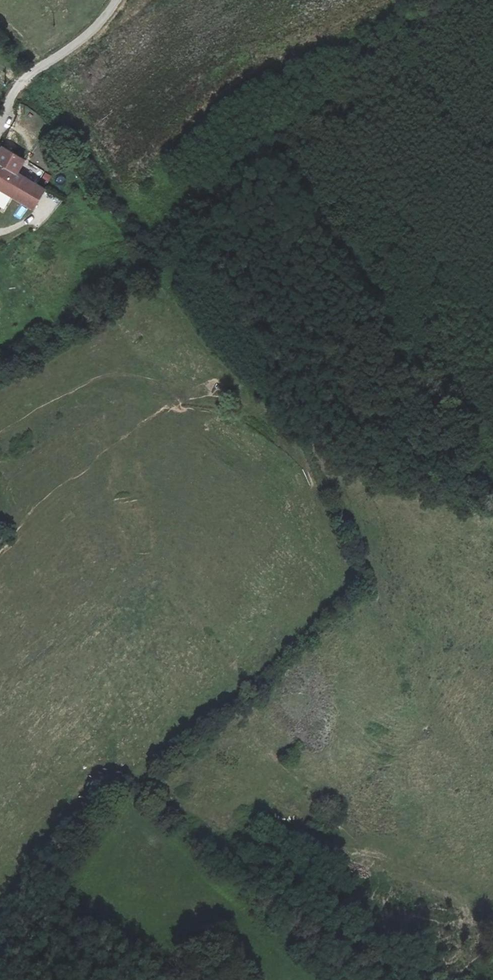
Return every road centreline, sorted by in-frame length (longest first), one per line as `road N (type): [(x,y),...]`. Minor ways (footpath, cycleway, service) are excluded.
road 1 (unclassified): [(118,0),(97,26),(21,82),(0,123)]

